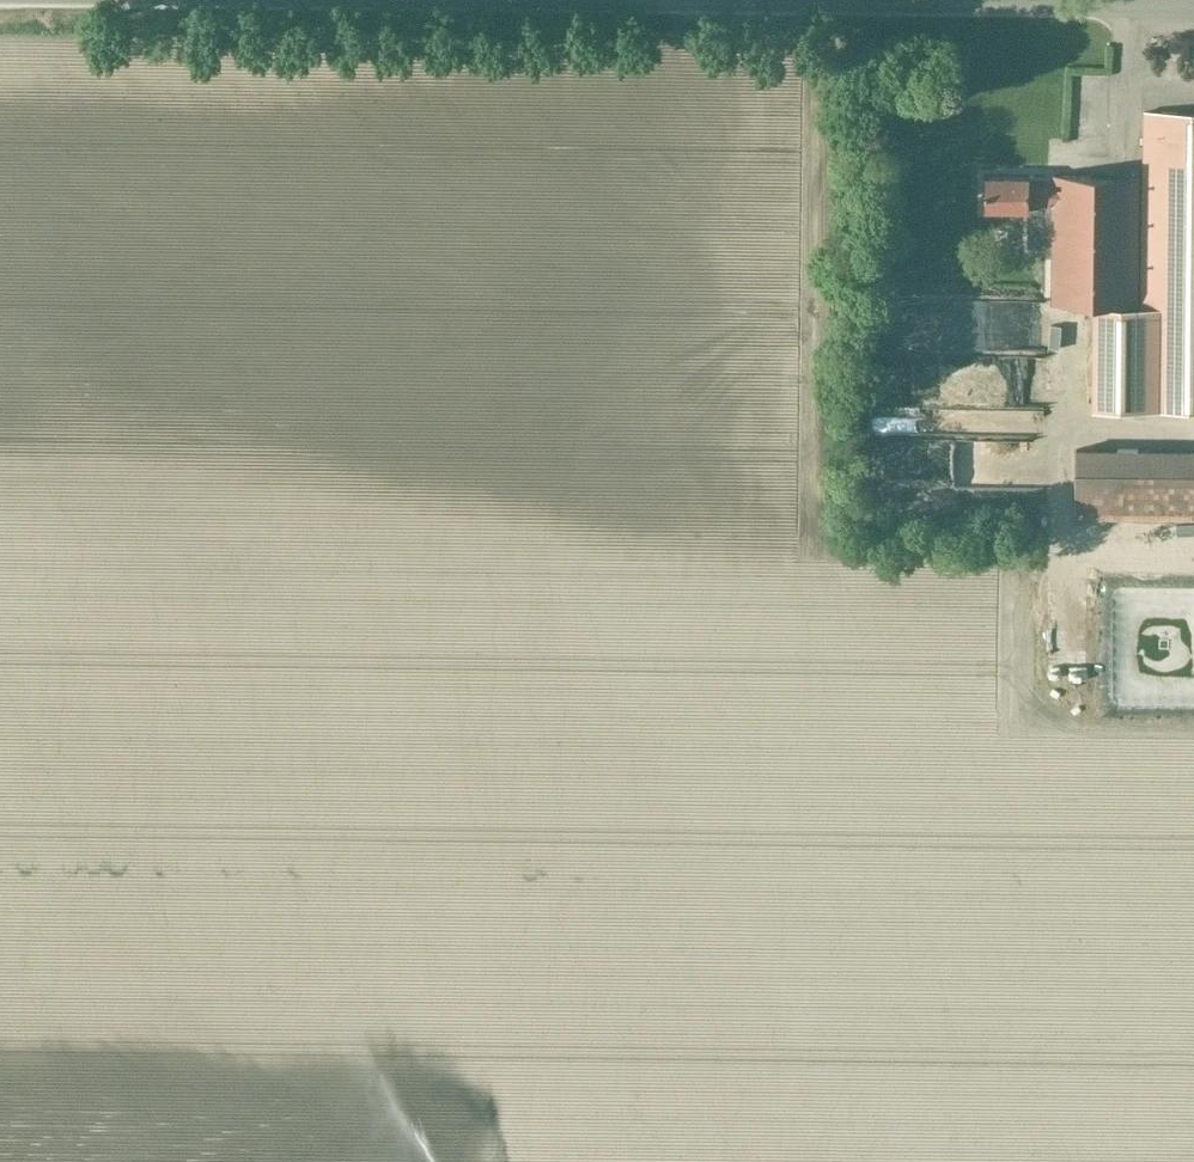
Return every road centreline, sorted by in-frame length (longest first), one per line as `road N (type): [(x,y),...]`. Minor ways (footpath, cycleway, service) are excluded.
road 1 (unclassified): [(1193,8),(318,0)]

